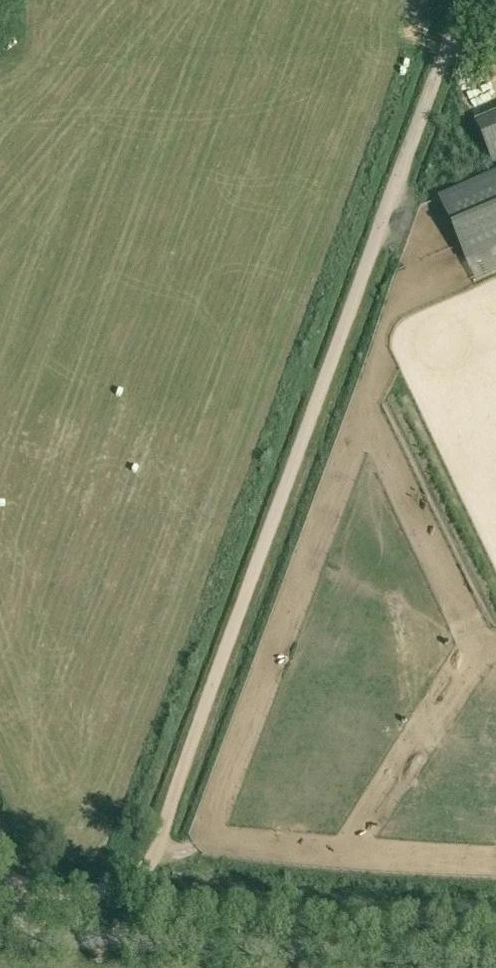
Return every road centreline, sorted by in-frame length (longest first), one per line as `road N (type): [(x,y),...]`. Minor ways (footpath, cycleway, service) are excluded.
road 1 (track): [(0,856),(14,891),(115,888),(152,859),(433,90)]
road 2 (unclassified): [(495,958),(36,937)]

